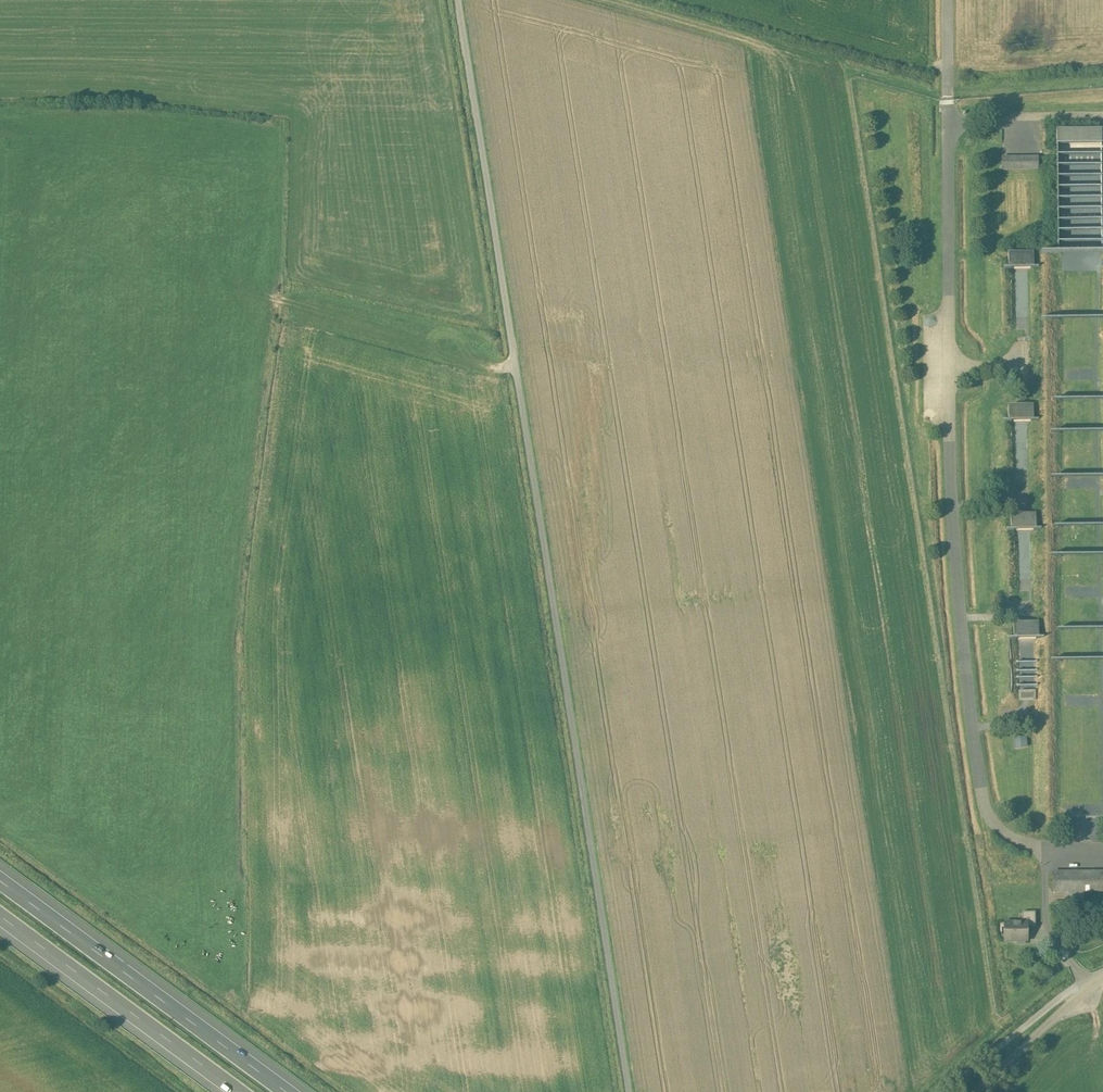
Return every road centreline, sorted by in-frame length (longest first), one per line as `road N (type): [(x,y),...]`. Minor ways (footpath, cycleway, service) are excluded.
road 1 (unclassified): [(633,1091),(458,0)]
road 2 (motorway): [(297,1091),(0,874)]
road 3 (motorway): [(0,914),(241,1091)]
road 4 (unclassified): [(1087,982),(946,1091)]
road 5 (unclassified): [(1087,982),(977,1091)]

